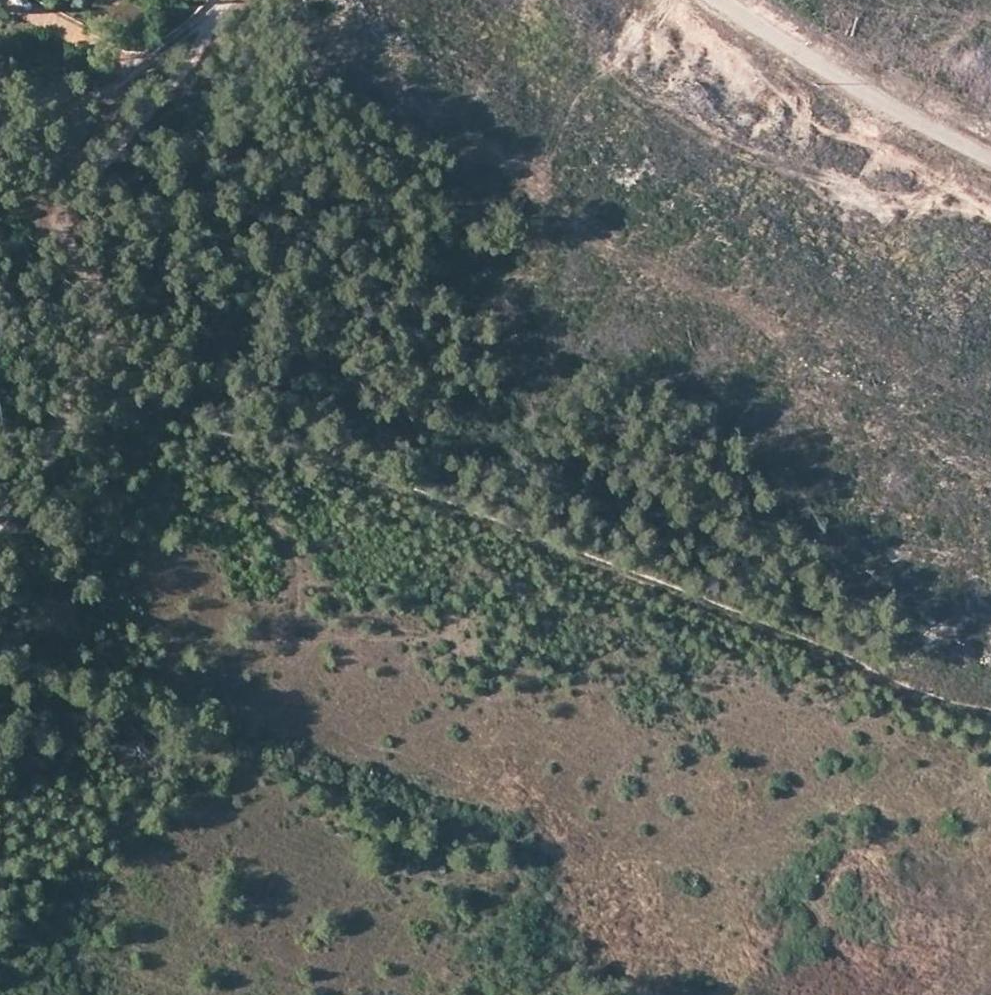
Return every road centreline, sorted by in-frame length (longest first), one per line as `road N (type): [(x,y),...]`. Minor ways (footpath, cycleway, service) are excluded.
road 1 (track): [(231,0),(215,12),(173,85),(88,183),(86,255),(120,306),(113,397),(0,527)]
road 2 (unclassified): [(990,159),(909,120),(725,0)]

